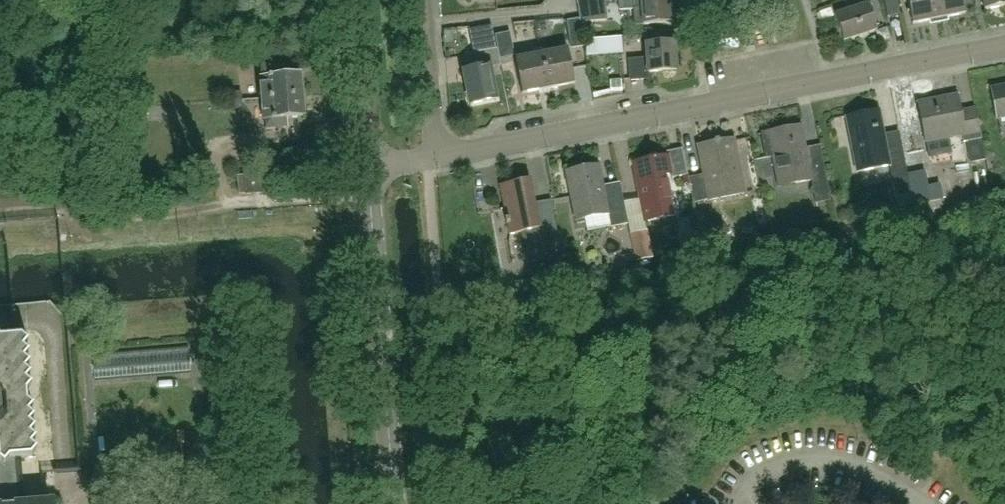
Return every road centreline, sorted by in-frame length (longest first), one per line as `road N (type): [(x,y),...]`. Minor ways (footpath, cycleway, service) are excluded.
road 1 (residential): [(435,158),(1004,47)]
road 2 (tertiary): [(397,503),(368,172)]
road 3 (tertiary): [(368,172),(355,0)]
road 4 (residential): [(435,158),(423,0)]

